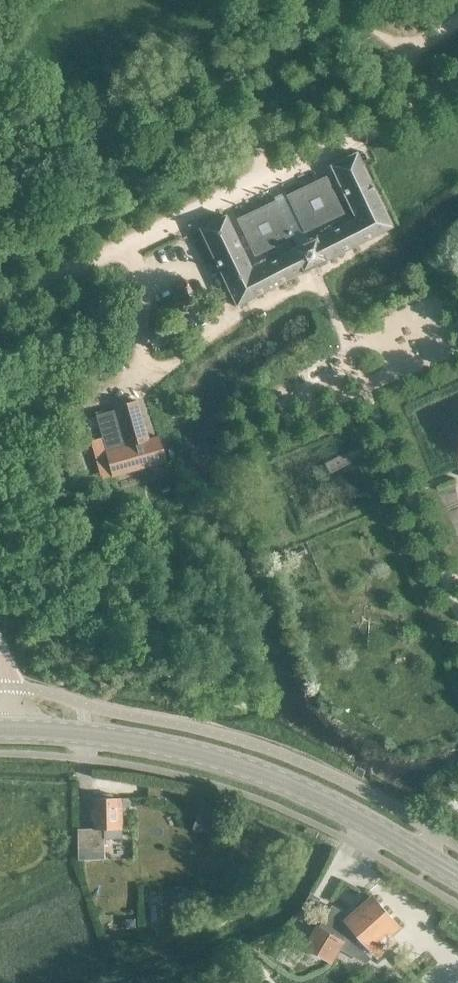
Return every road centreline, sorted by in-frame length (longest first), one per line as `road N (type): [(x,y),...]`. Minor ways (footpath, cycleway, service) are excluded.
road 1 (secondary): [(12,728),(127,739),(237,766),(365,821),(457,875)]
road 2 (track): [(0,316),(267,177)]
road 3 (track): [(267,177),(457,87)]
road 4 (track): [(400,114),(403,65),(419,44),(457,24)]

